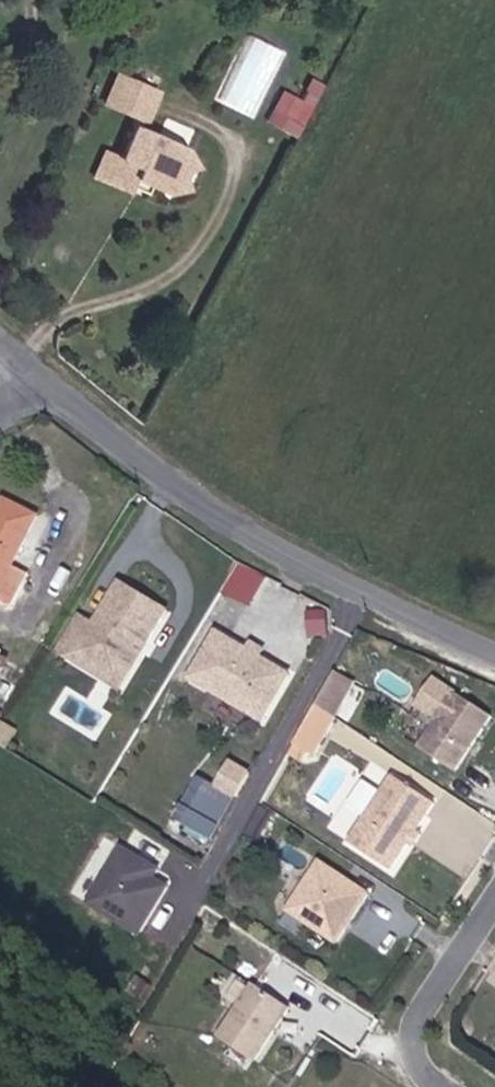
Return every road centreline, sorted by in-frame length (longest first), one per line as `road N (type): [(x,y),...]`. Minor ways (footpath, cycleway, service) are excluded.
road 1 (unclassified): [(17,365),(181,496),(307,568),(494,652)]
road 2 (residential): [(494,886),(415,1016),(413,1056),(459,1086)]

